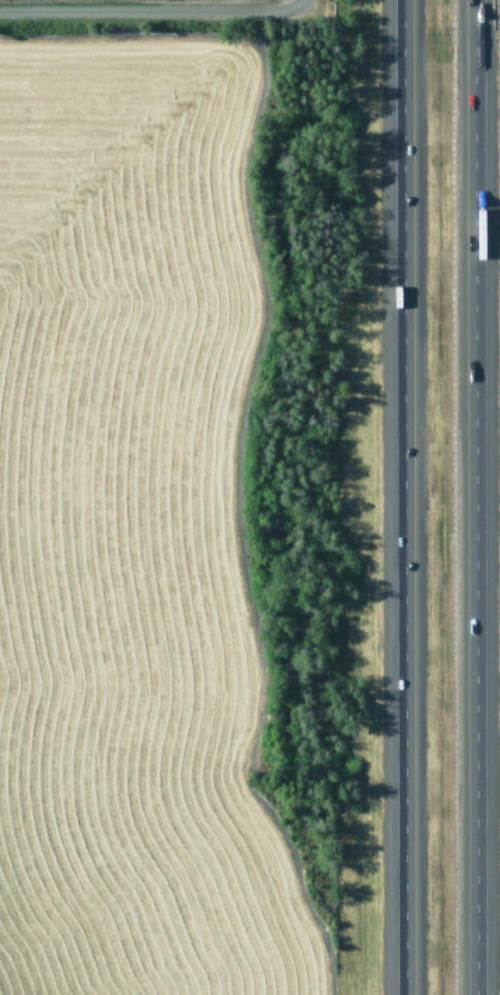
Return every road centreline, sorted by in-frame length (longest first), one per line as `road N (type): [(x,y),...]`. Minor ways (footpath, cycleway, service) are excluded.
road 1 (motorway): [(474,994),(471,0)]
road 2 (motorway): [(404,0),(406,994)]
road 3 (residential): [(0,2),(129,0)]

